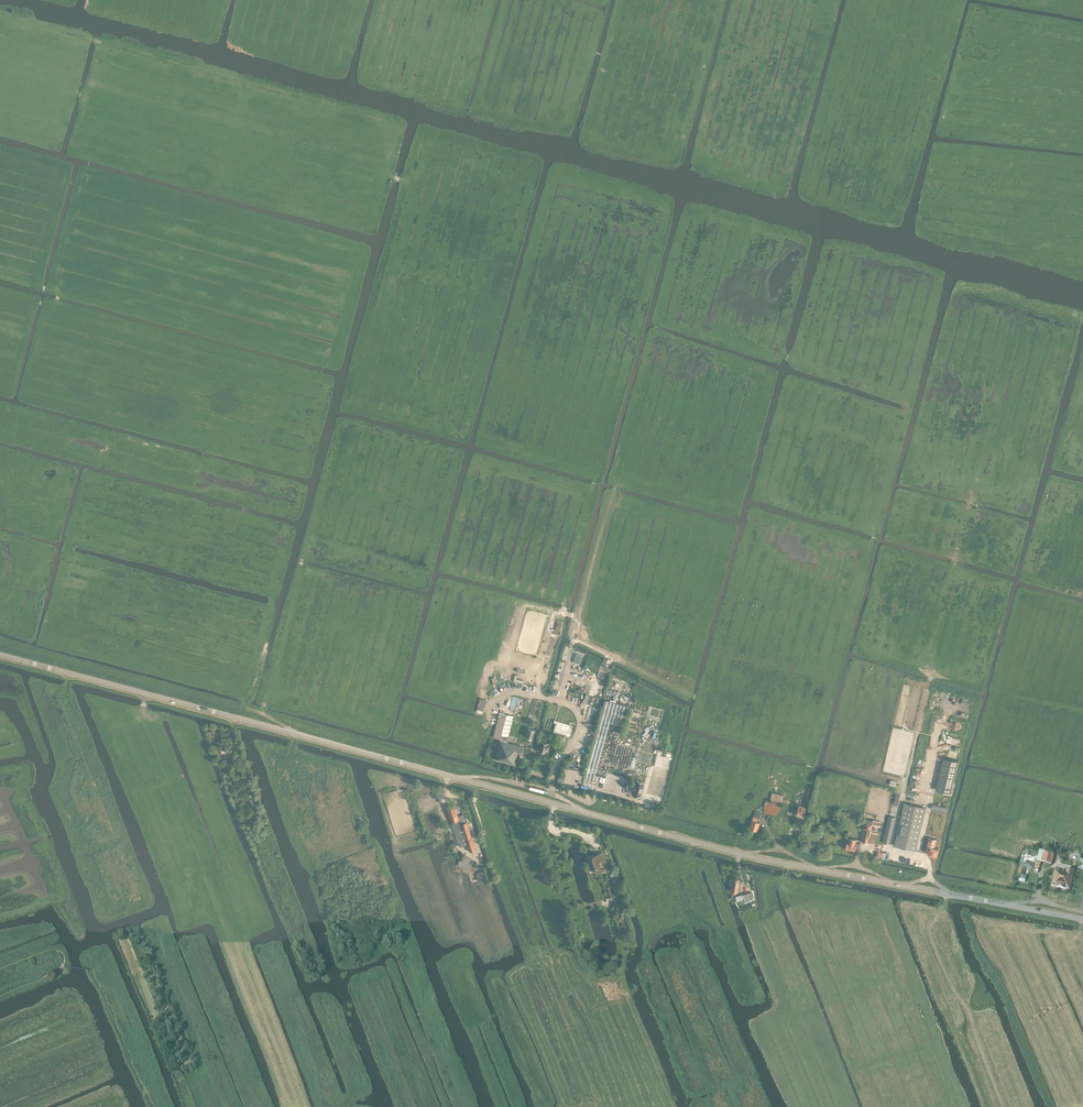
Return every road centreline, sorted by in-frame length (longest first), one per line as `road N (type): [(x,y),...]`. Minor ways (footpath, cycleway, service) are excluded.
road 1 (unclassified): [(1082,920),(707,845),(0,655)]
road 2 (track): [(775,818),(811,777),(909,407)]
road 3 (track): [(559,703),(660,302)]
road 4 (track): [(964,735),(970,702),(932,687),(927,669),(973,497)]
road 5 (track): [(521,694),(552,652),(604,452)]
road 6 (track): [(1005,1106),(931,928),(949,894)]
road 7 (track): [(262,713),(320,492)]
road 8 (track): [(490,719),(491,706),(510,691),(573,709),(580,725),(550,788)]
road 9 (track): [(300,736),(243,704),(272,600)]

